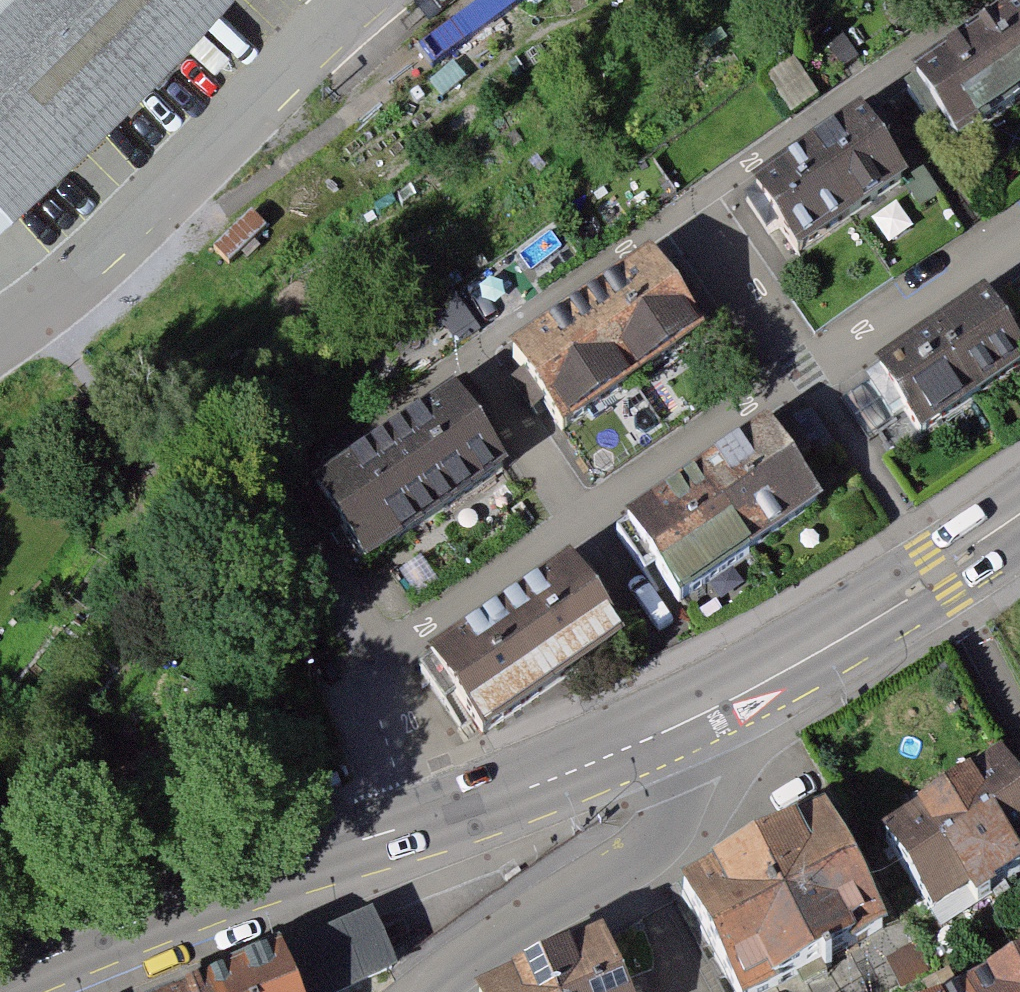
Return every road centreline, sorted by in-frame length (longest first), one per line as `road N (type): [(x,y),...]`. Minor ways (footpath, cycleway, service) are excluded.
road 1 (residential): [(369,681),(277,523),(292,484),(690,202)]
road 2 (residential): [(369,681),(808,373)]
road 3 (residential): [(362,0),(90,260),(0,331)]
road 4 (tertiary): [(427,827),(242,886),(0,982)]
road 5 (residential): [(433,991),(486,948),(640,861),(673,816),(683,786),(675,735)]
road 6 (residential): [(690,202),(987,0)]
road 7 (tertiary): [(943,583),(675,735)]
road 8 (tertiary): [(675,735),(427,827)]
road 9 (residential): [(808,373),(1019,230)]
road 10 (residential): [(943,583),(808,373)]
road 11 (residential): [(808,373),(690,202)]
road 12 (residential): [(427,827),(369,681)]

